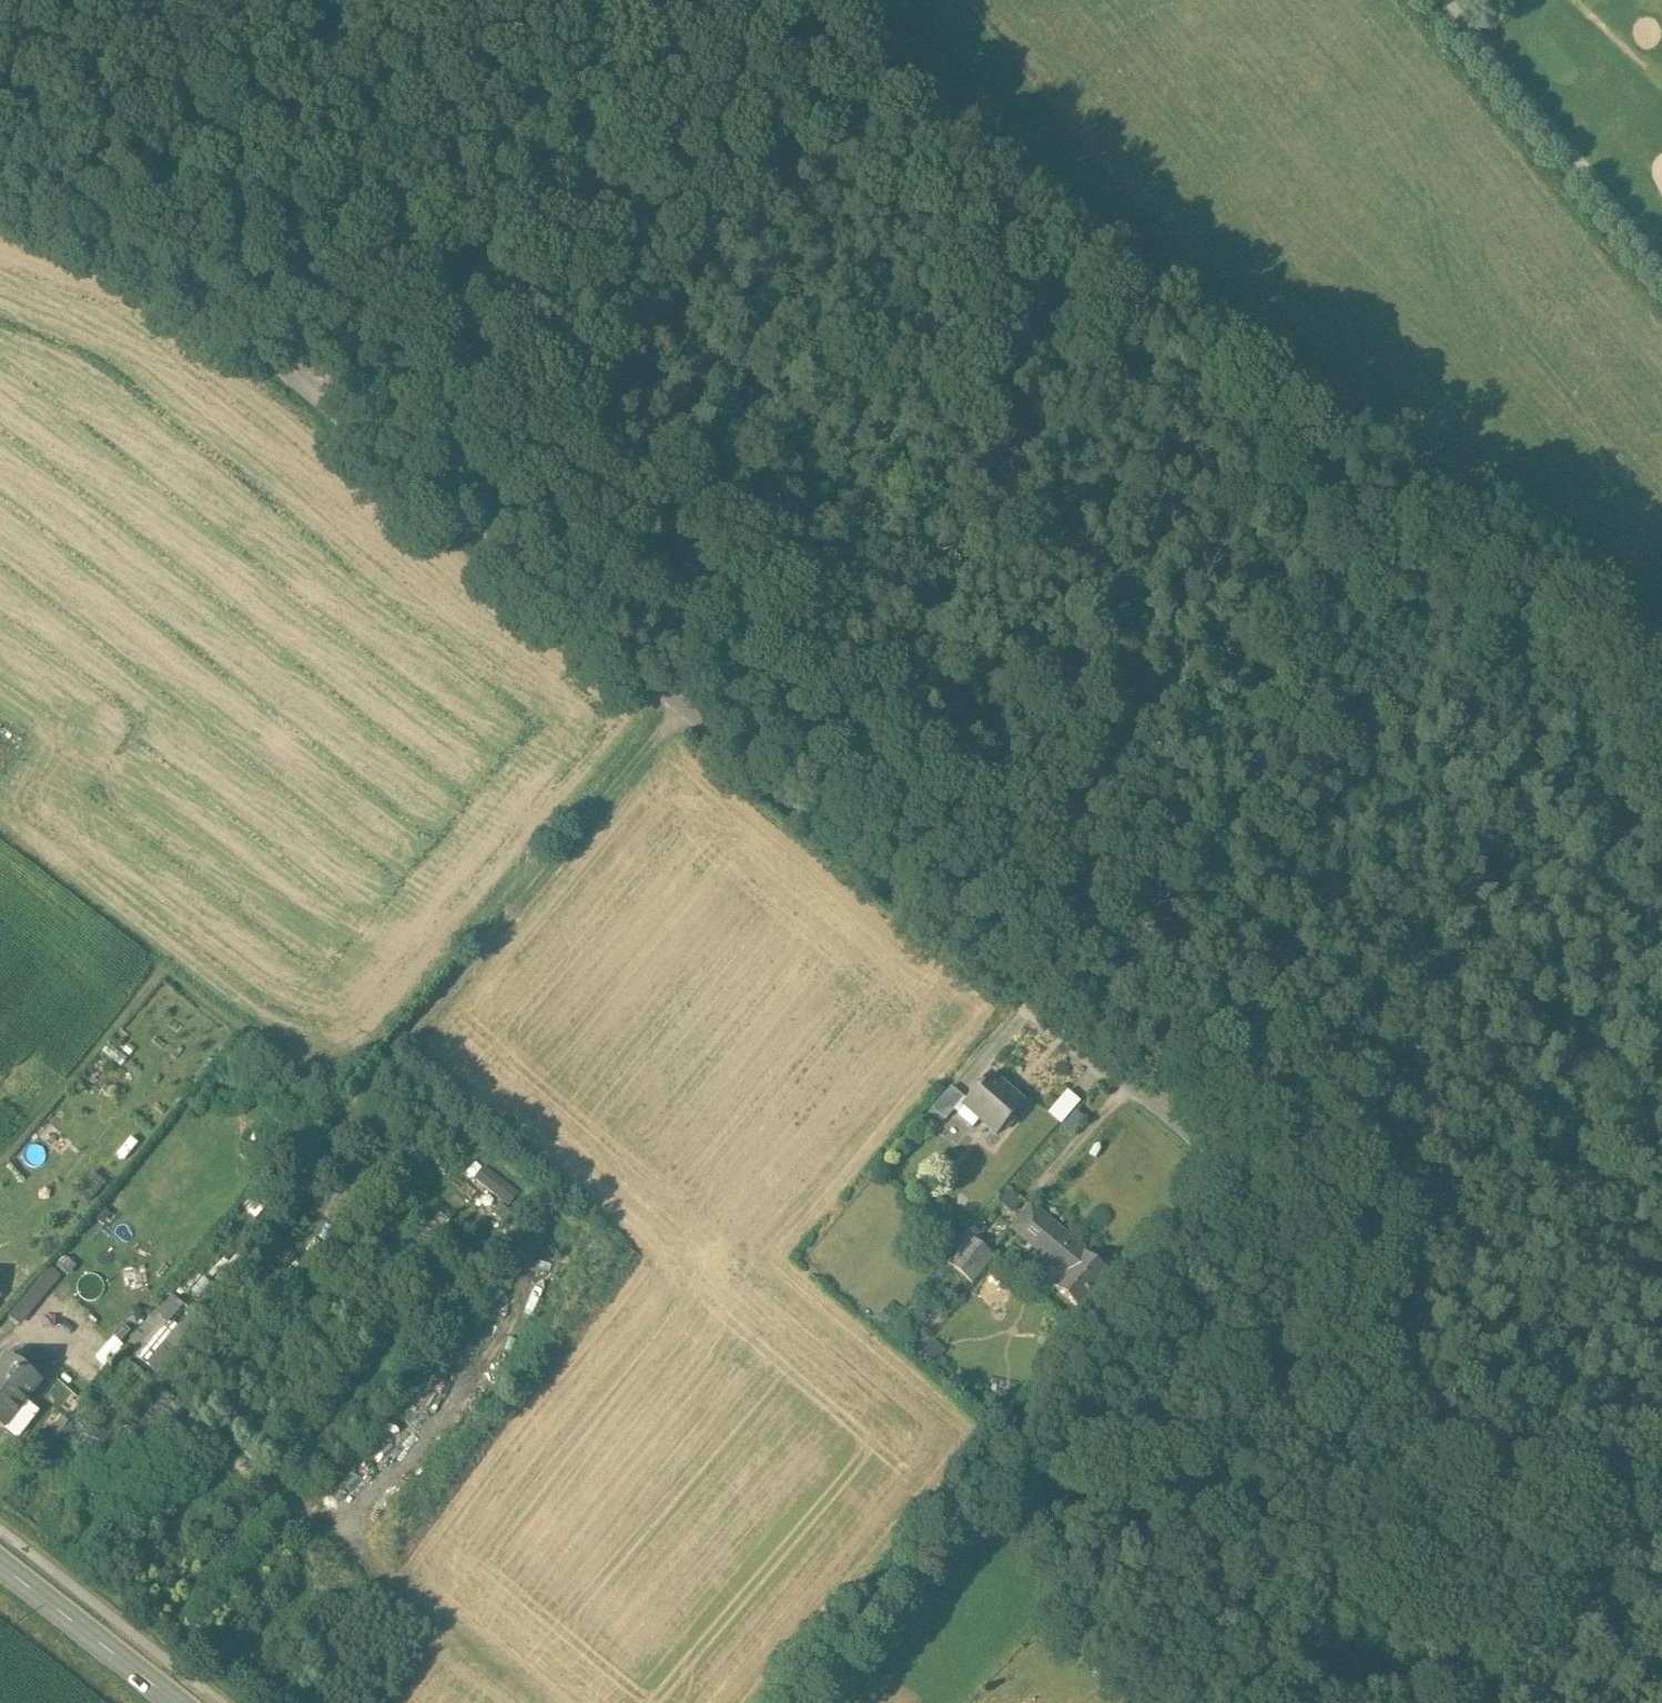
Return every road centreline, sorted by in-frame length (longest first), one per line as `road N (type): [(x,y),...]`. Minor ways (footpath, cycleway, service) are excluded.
road 1 (unclassified): [(0,126),(314,382),(679,713),(1051,1032),(1232,1214)]
road 2 (track): [(679,713),(365,1085),(355,1114),(543,1277),(502,1368),(347,1541),(236,1451)]
road 3 (unclassified): [(1232,1214),(804,1702)]
road 4 (unclassified): [(1232,1214),(1409,1522),(1476,1702)]
road 5 (primary): [(170,1702),(0,1568)]

